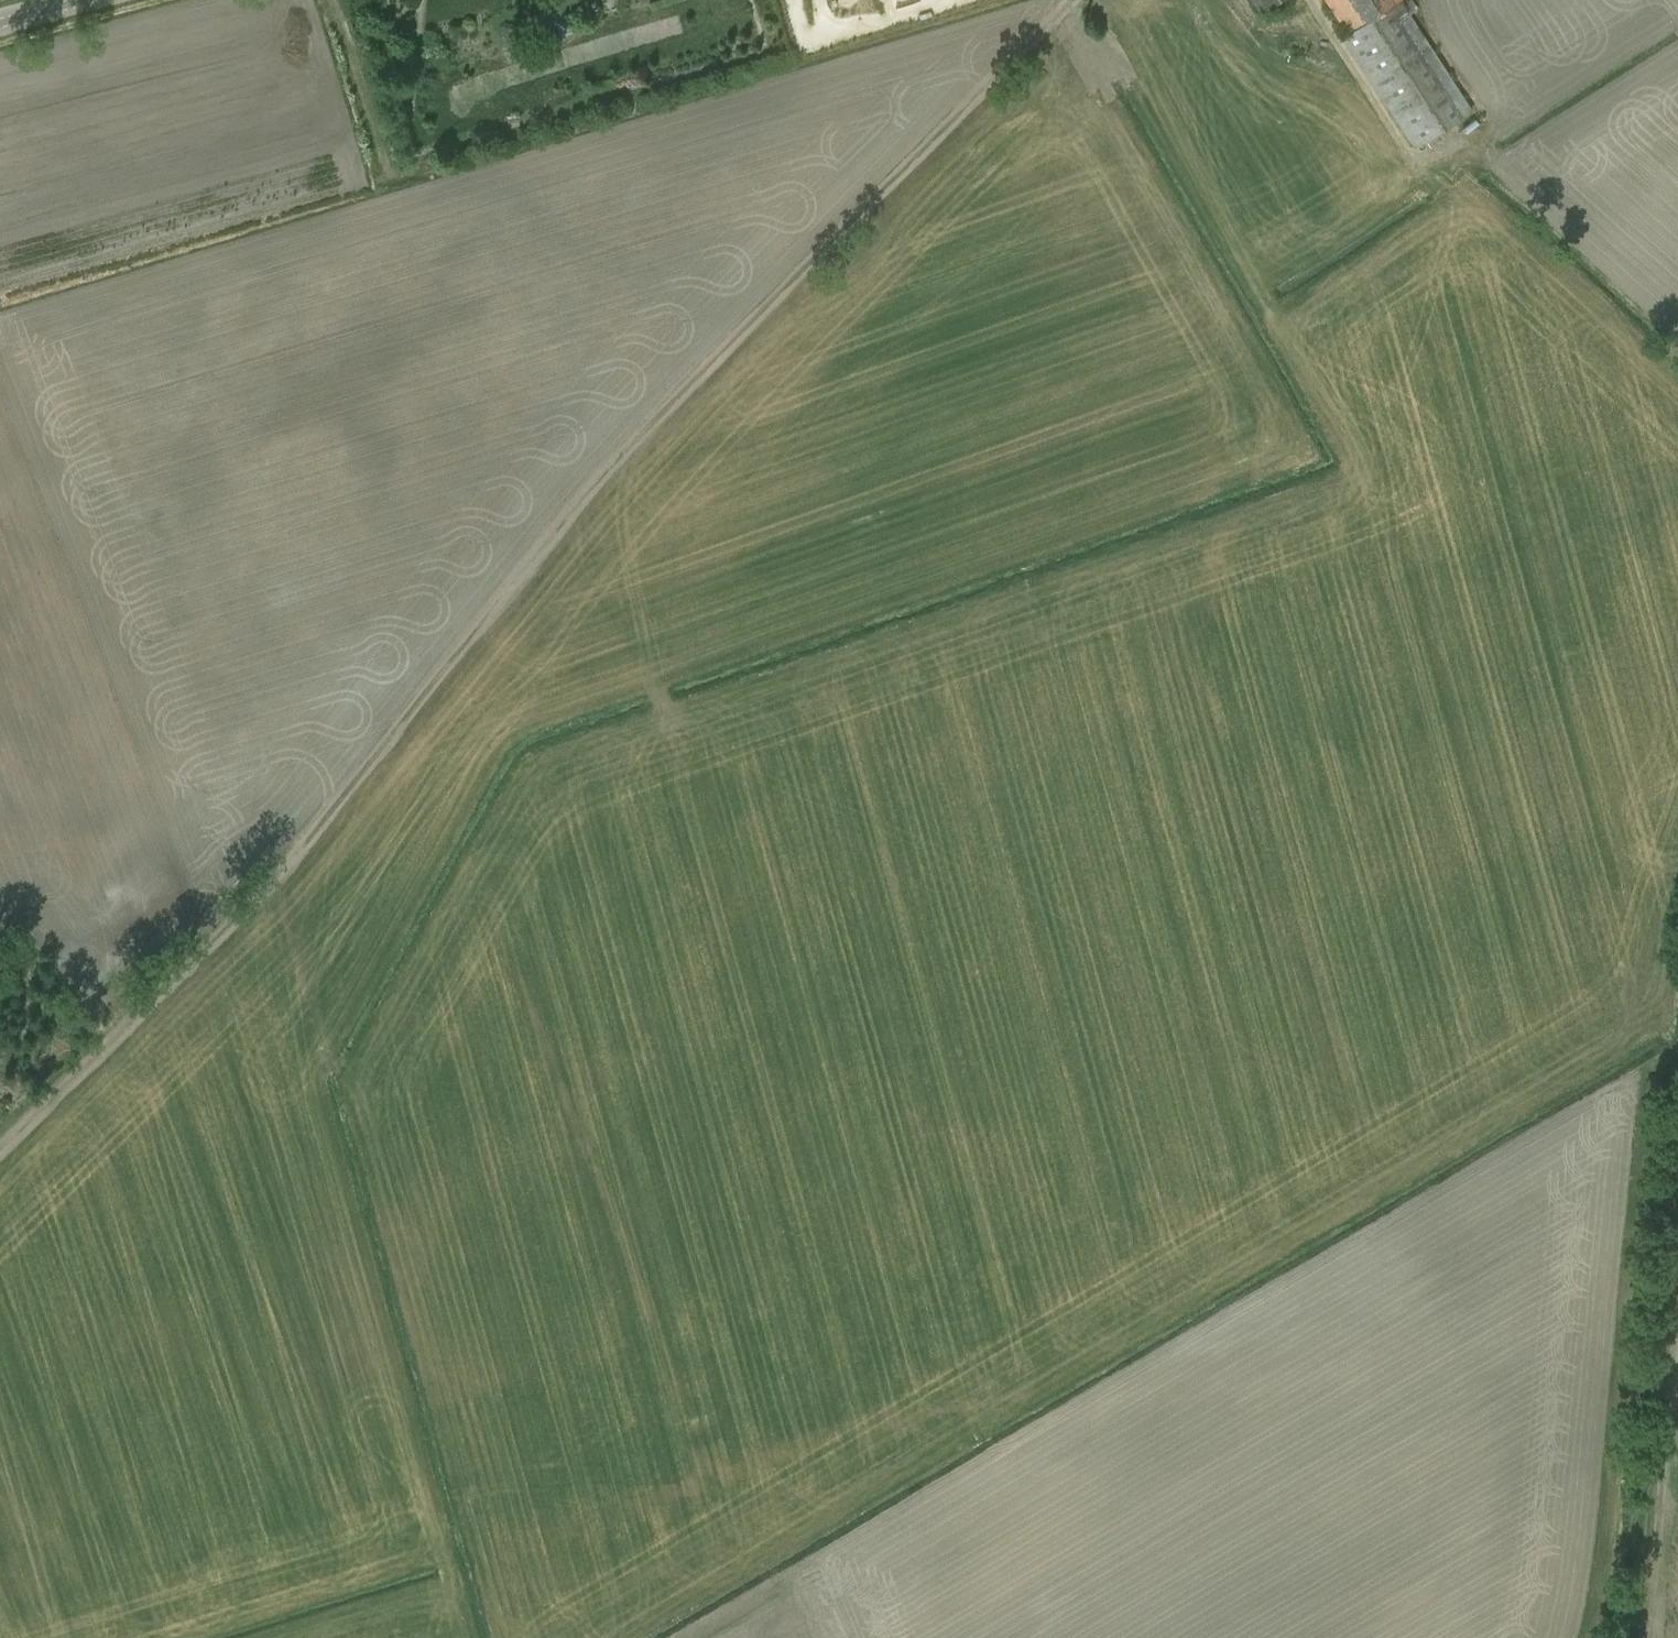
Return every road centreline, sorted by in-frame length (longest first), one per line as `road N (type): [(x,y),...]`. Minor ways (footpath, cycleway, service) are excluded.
road 1 (track): [(0,1141),(340,810),(953,140)]
road 2 (unclassified): [(953,140),(1082,0)]

